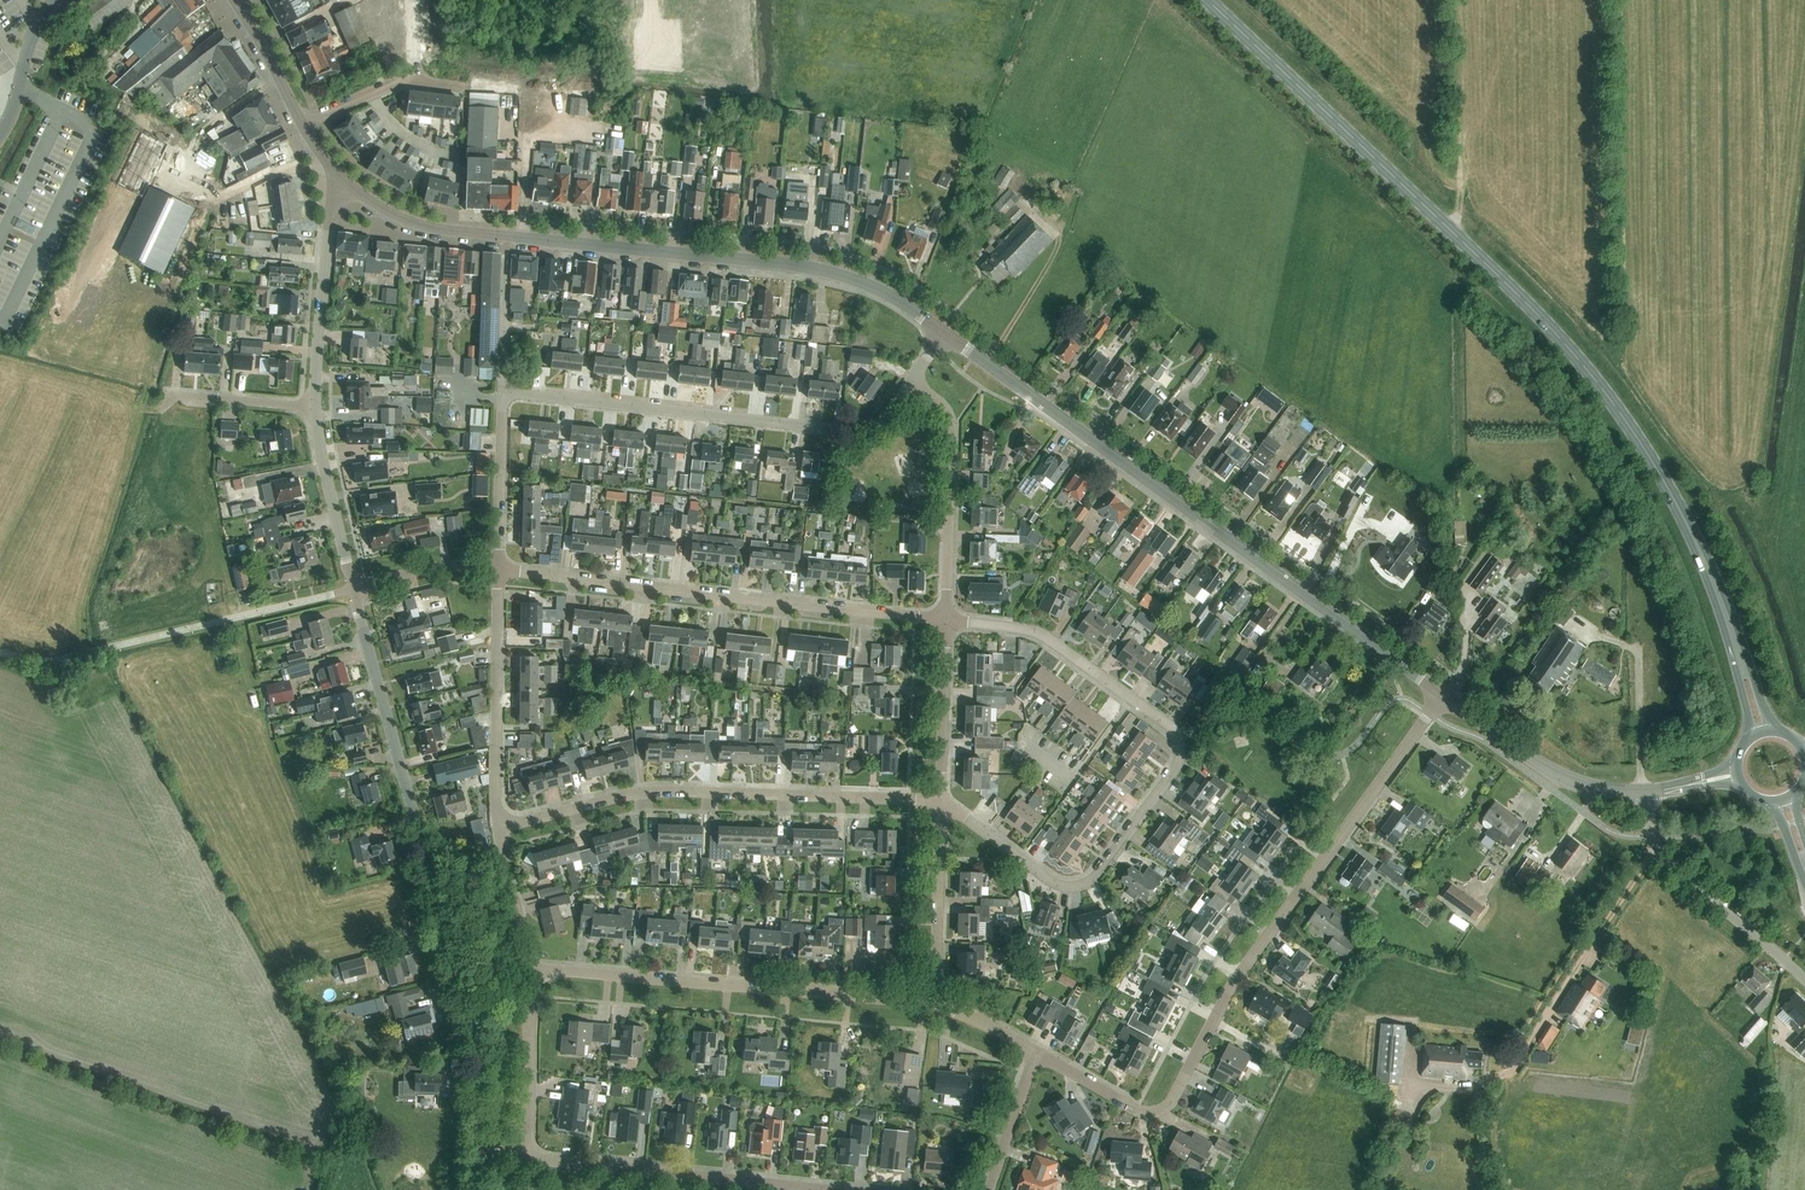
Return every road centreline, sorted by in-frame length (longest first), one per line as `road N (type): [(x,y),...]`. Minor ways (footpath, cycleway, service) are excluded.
road 1 (primary): [(1693,536),(1605,388),(1545,322),(1207,0)]
road 2 (residential): [(1034,1052),(1136,1109),(1168,1105),(1240,973),(1441,694)]
road 3 (tertiary): [(945,334),(874,288),(822,269),(445,230),(399,217),(343,185)]
road 4 (residential): [(946,620),(1035,631),(1172,728),(1179,761),(1093,880),(1075,889),(1056,885),(939,804)]
road 5 (tertiary): [(1441,694),(945,334)]
road 6 (tertiary): [(476,1151),(478,1052),(353,589)]
road 7 (residential): [(946,620),(497,568)]
road 8 (residential): [(496,826),(656,791),(939,804)]
road 9 (residential): [(502,392),(862,433),(880,426),(910,380)]
road 10 (residential): [(935,1006),(529,968)]
road 11 (residential): [(818,1189),(527,1157)]
road 12 (residential): [(496,826),(497,568)]
road 13 (residential): [(946,620),(948,415),(910,380)]
road 14 (unclassified): [(1804,979),(1664,861),(1650,837),(1646,792)]
road 15 (track): [(1527,1050),(1655,850)]
road 16 (tertiary): [(1646,792),(1564,778),(1441,694)]
road 17 (tertiary): [(315,406),(326,231),(343,185)]
road 18 (primary): [(1775,731),(1722,590),(1693,536)]
road 19 (primary): [(1693,536),(1749,738)]
road 20 (residential): [(935,1006),(939,804)]
road 21 (residential): [(527,1157),(529,968)]
road 22 (tertiary): [(353,589),(315,406)]
road 23 (residential): [(939,804),(946,620)]
road 24 (residential): [(497,568),(502,392)]
road 25 (track): [(520,239),(527,138),(547,129),(596,135)]
road 26 (residential): [(315,406),(168,395)]
road 27 (residential): [(353,589),(446,566),(497,568)]
road 28 (residential): [(529,968),(496,826)]
road 29 (residential): [(1034,1052),(989,1189)]
road 30 (tertiary): [(51,0),(0,133)]
road 31 (tertiary): [(302,123),(232,0)]

